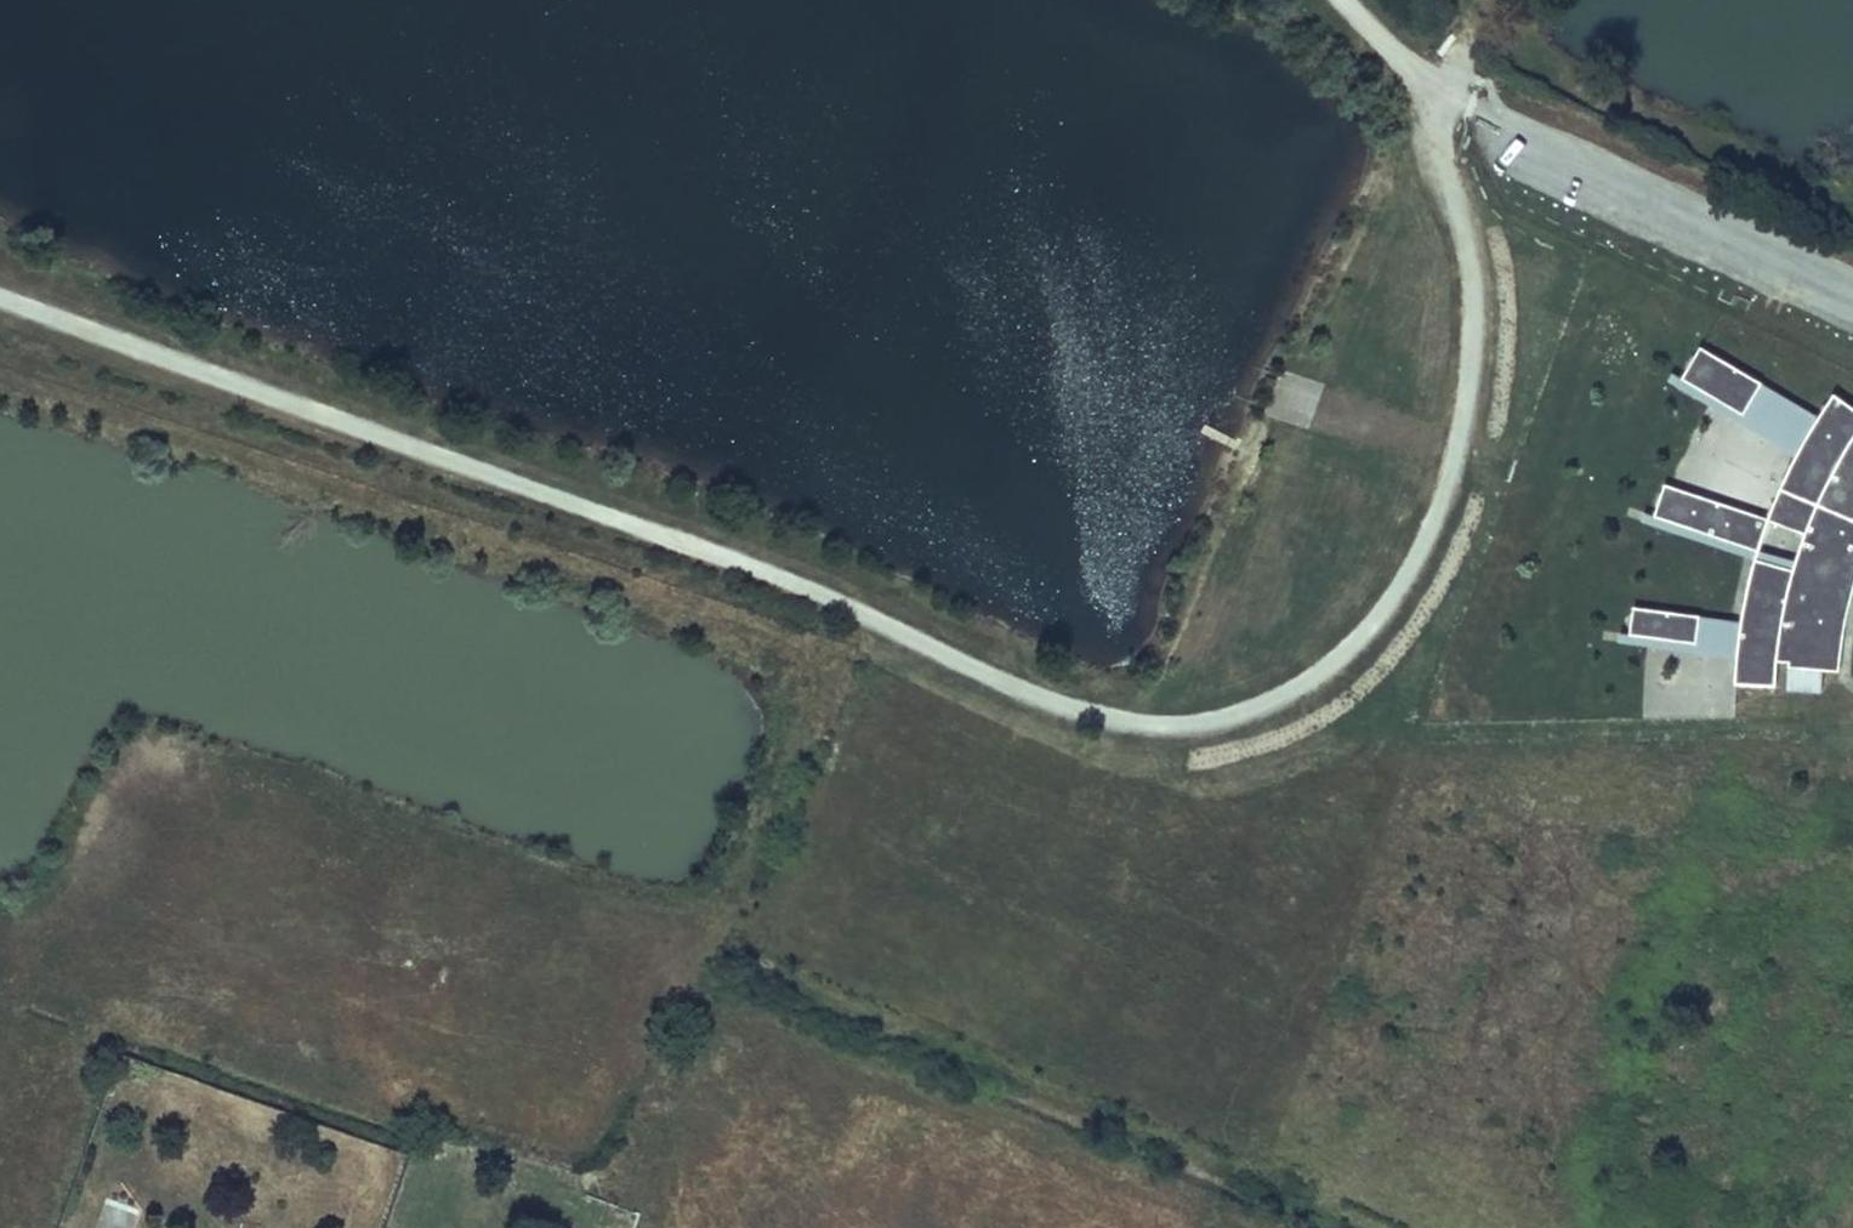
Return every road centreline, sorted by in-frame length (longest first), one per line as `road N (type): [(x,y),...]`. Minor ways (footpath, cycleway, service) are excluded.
road 1 (track): [(1440,86),(1442,169),(1470,259),(1473,362),(1438,513),(1366,632),(1285,695),(1191,728),(1080,713),(651,529),(0,297)]

